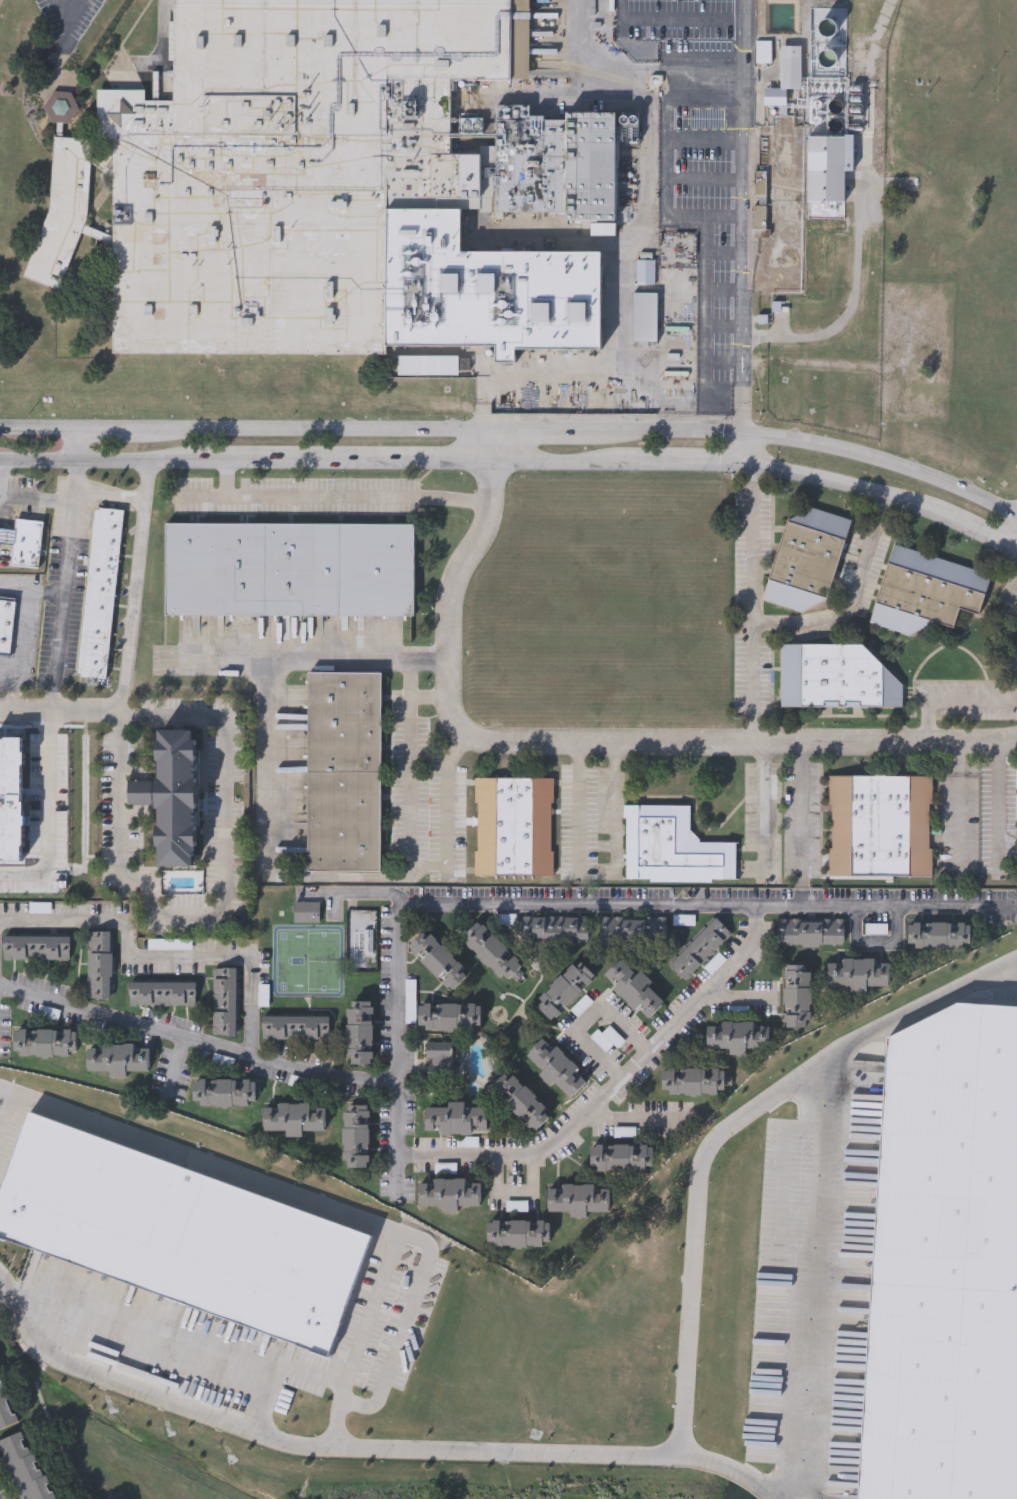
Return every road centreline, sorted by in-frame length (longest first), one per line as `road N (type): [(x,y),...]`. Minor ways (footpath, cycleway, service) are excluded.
road 1 (residential): [(493,463),(490,512),(455,591),(447,646),(446,713),(461,737),(496,748),(1016,737)]
road 2 (residential): [(678,1457),(294,1444),(55,1358),(0,1279)]
road 3 (residential): [(1016,957),(829,1056),(708,1147),(697,1184),(678,1457)]
road 4 (tertiary): [(1016,517),(953,486),(824,446),(744,432),(593,430)]
road 5 (tertiary): [(491,430),(128,431)]
road 6 (tertiary): [(200,461),(493,463)]
road 7 (tertiary): [(744,462),(942,516)]
road 8 (tertiary): [(0,460),(200,461)]
road 9 (tertiary): [(493,463),(639,462)]

